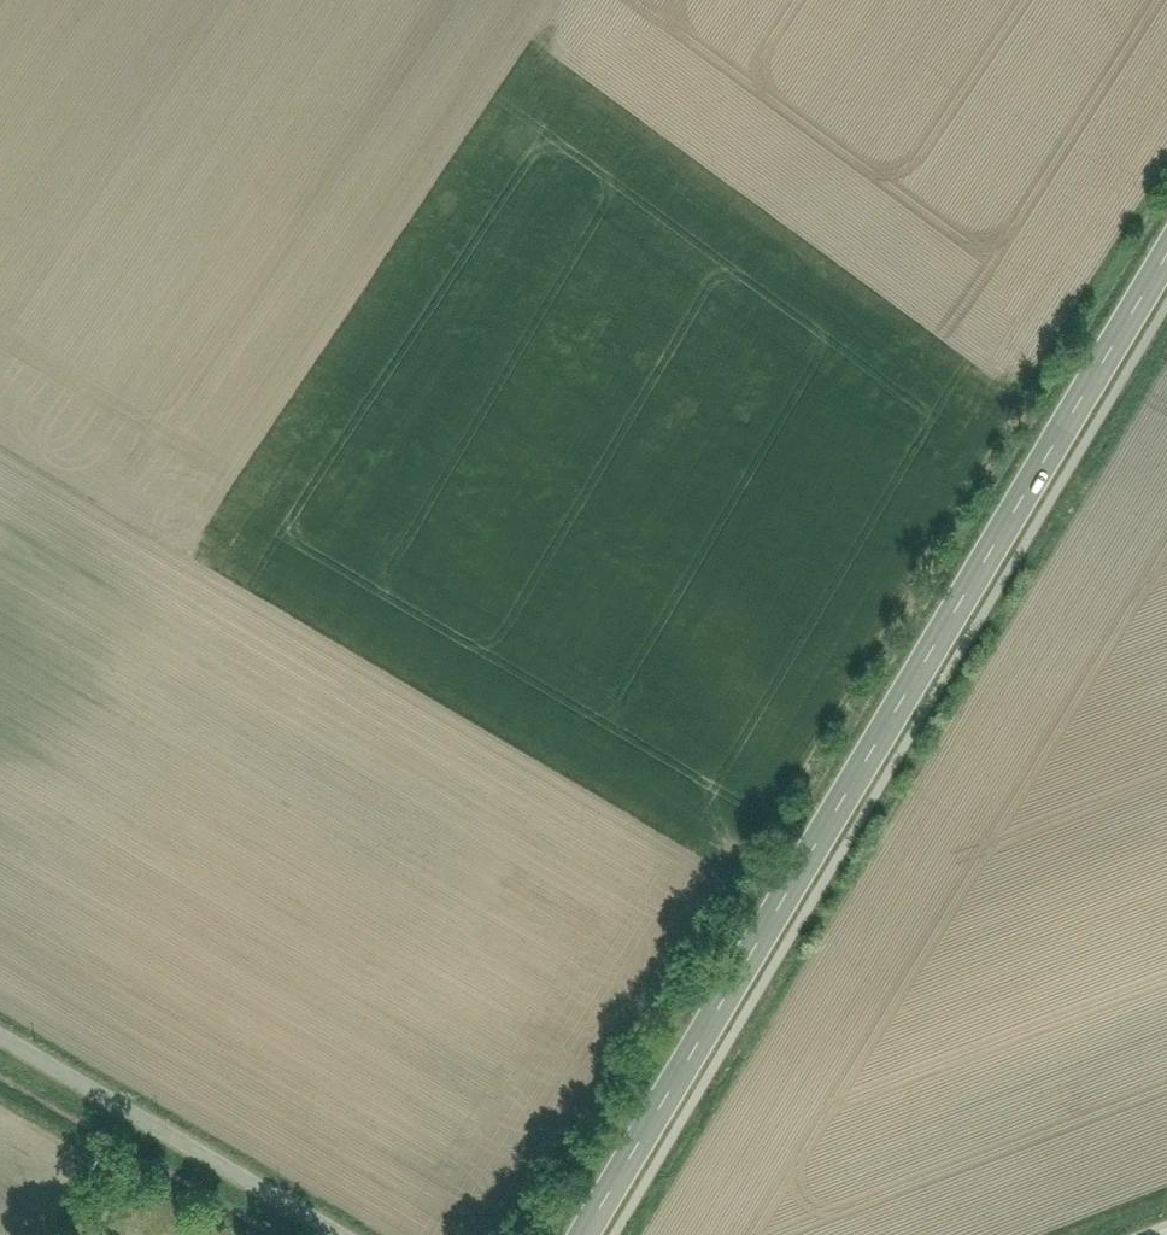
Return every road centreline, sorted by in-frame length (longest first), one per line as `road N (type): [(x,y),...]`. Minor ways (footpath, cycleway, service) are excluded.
road 1 (secondary): [(586,1234),(1166,255)]
road 2 (track): [(0,1037),(338,1234)]

